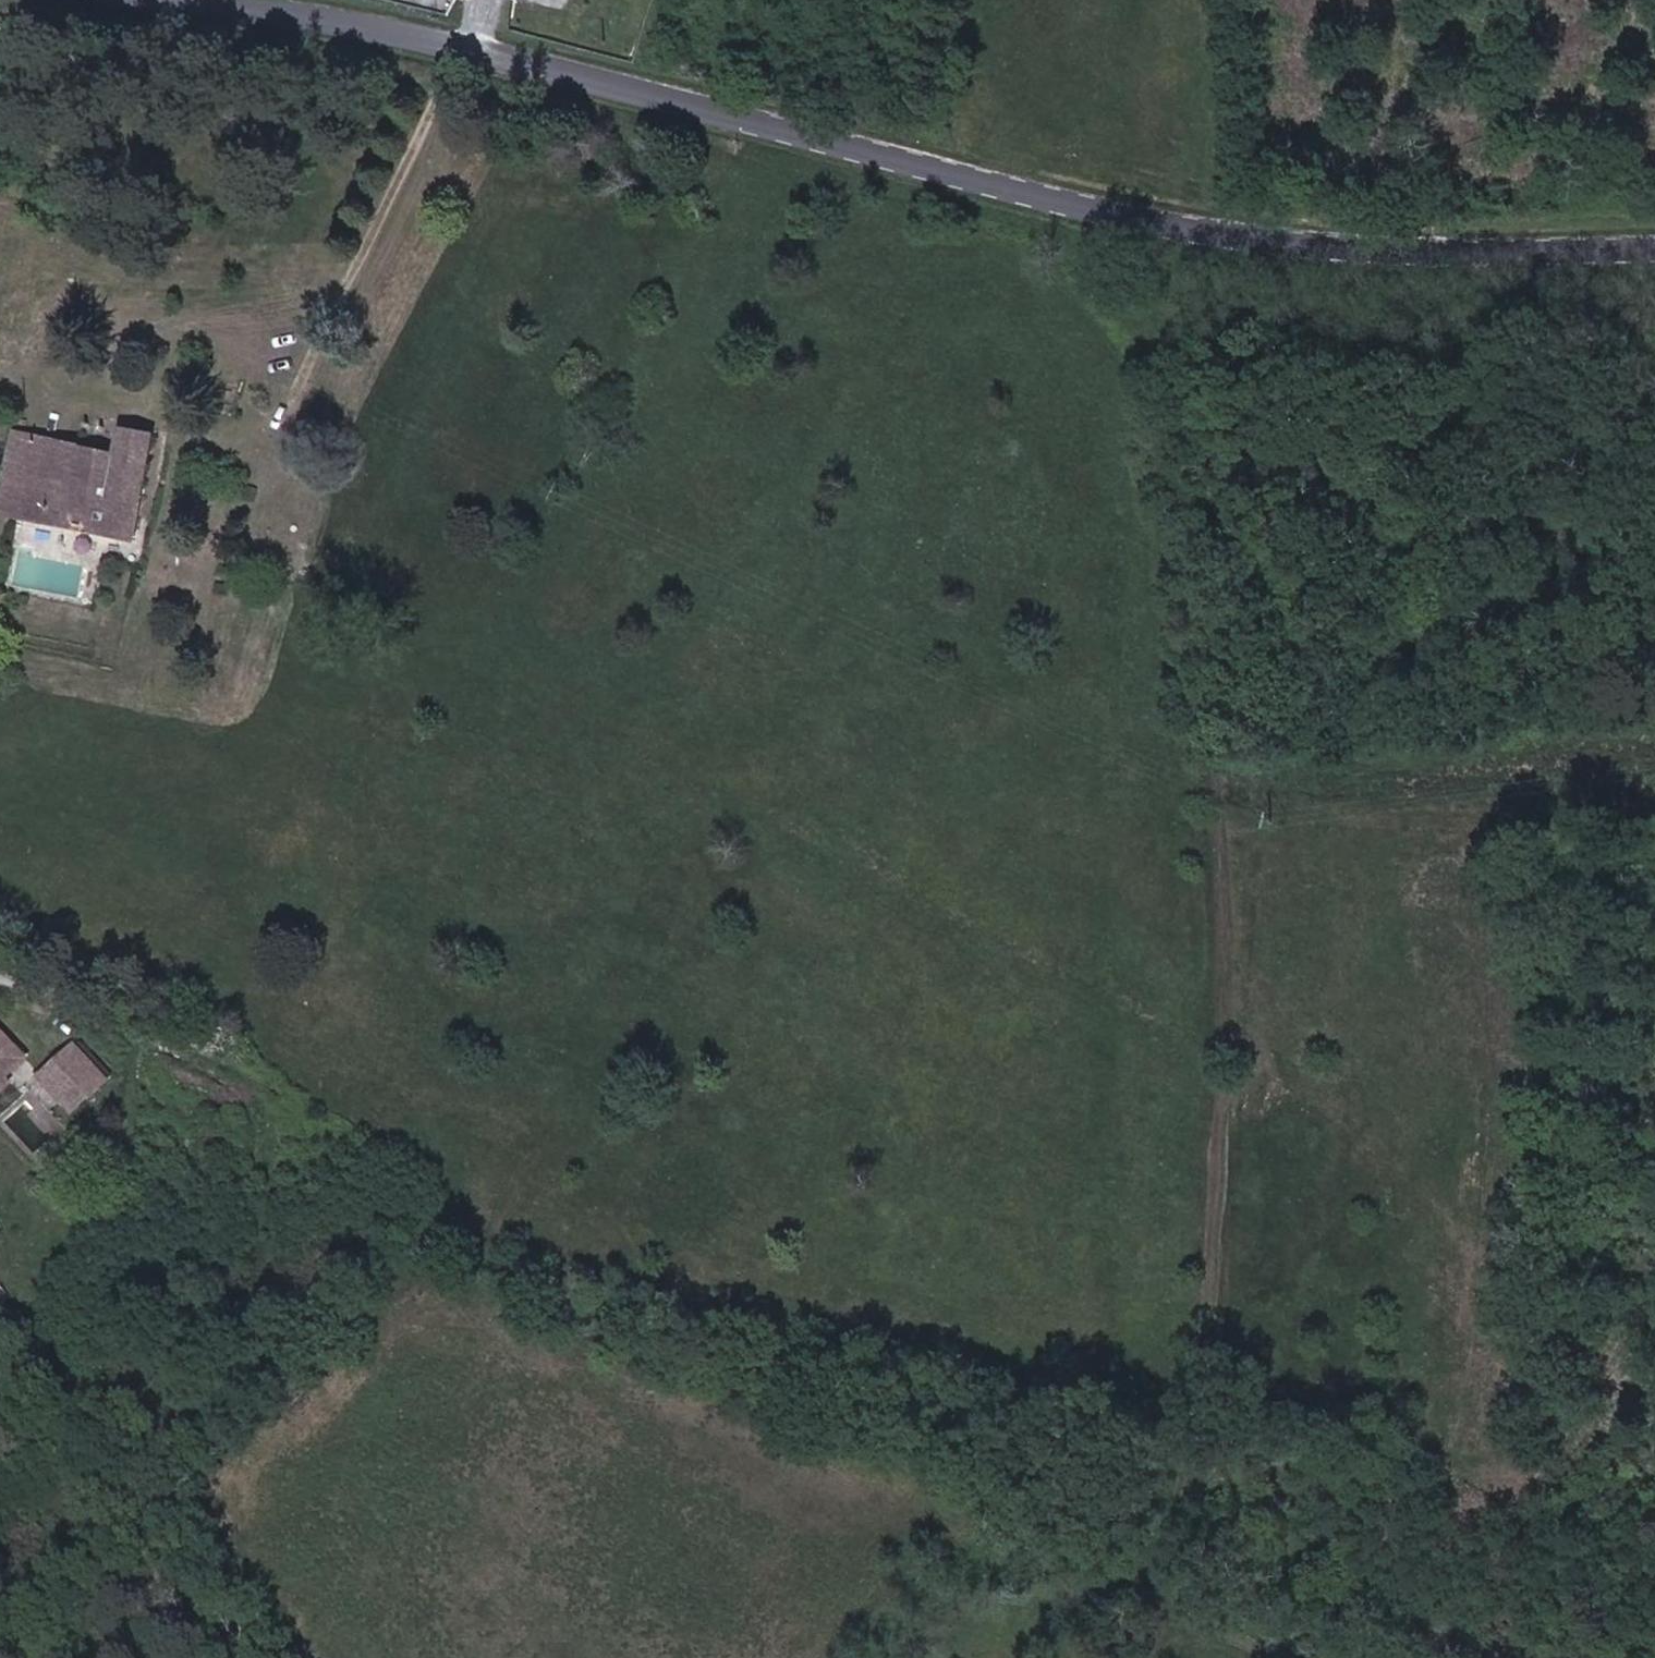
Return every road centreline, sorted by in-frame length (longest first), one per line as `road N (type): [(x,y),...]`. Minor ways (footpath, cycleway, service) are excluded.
road 1 (tertiary): [(219,0),(464,50),(1014,192),(1277,247),(1465,257),(1654,250)]

